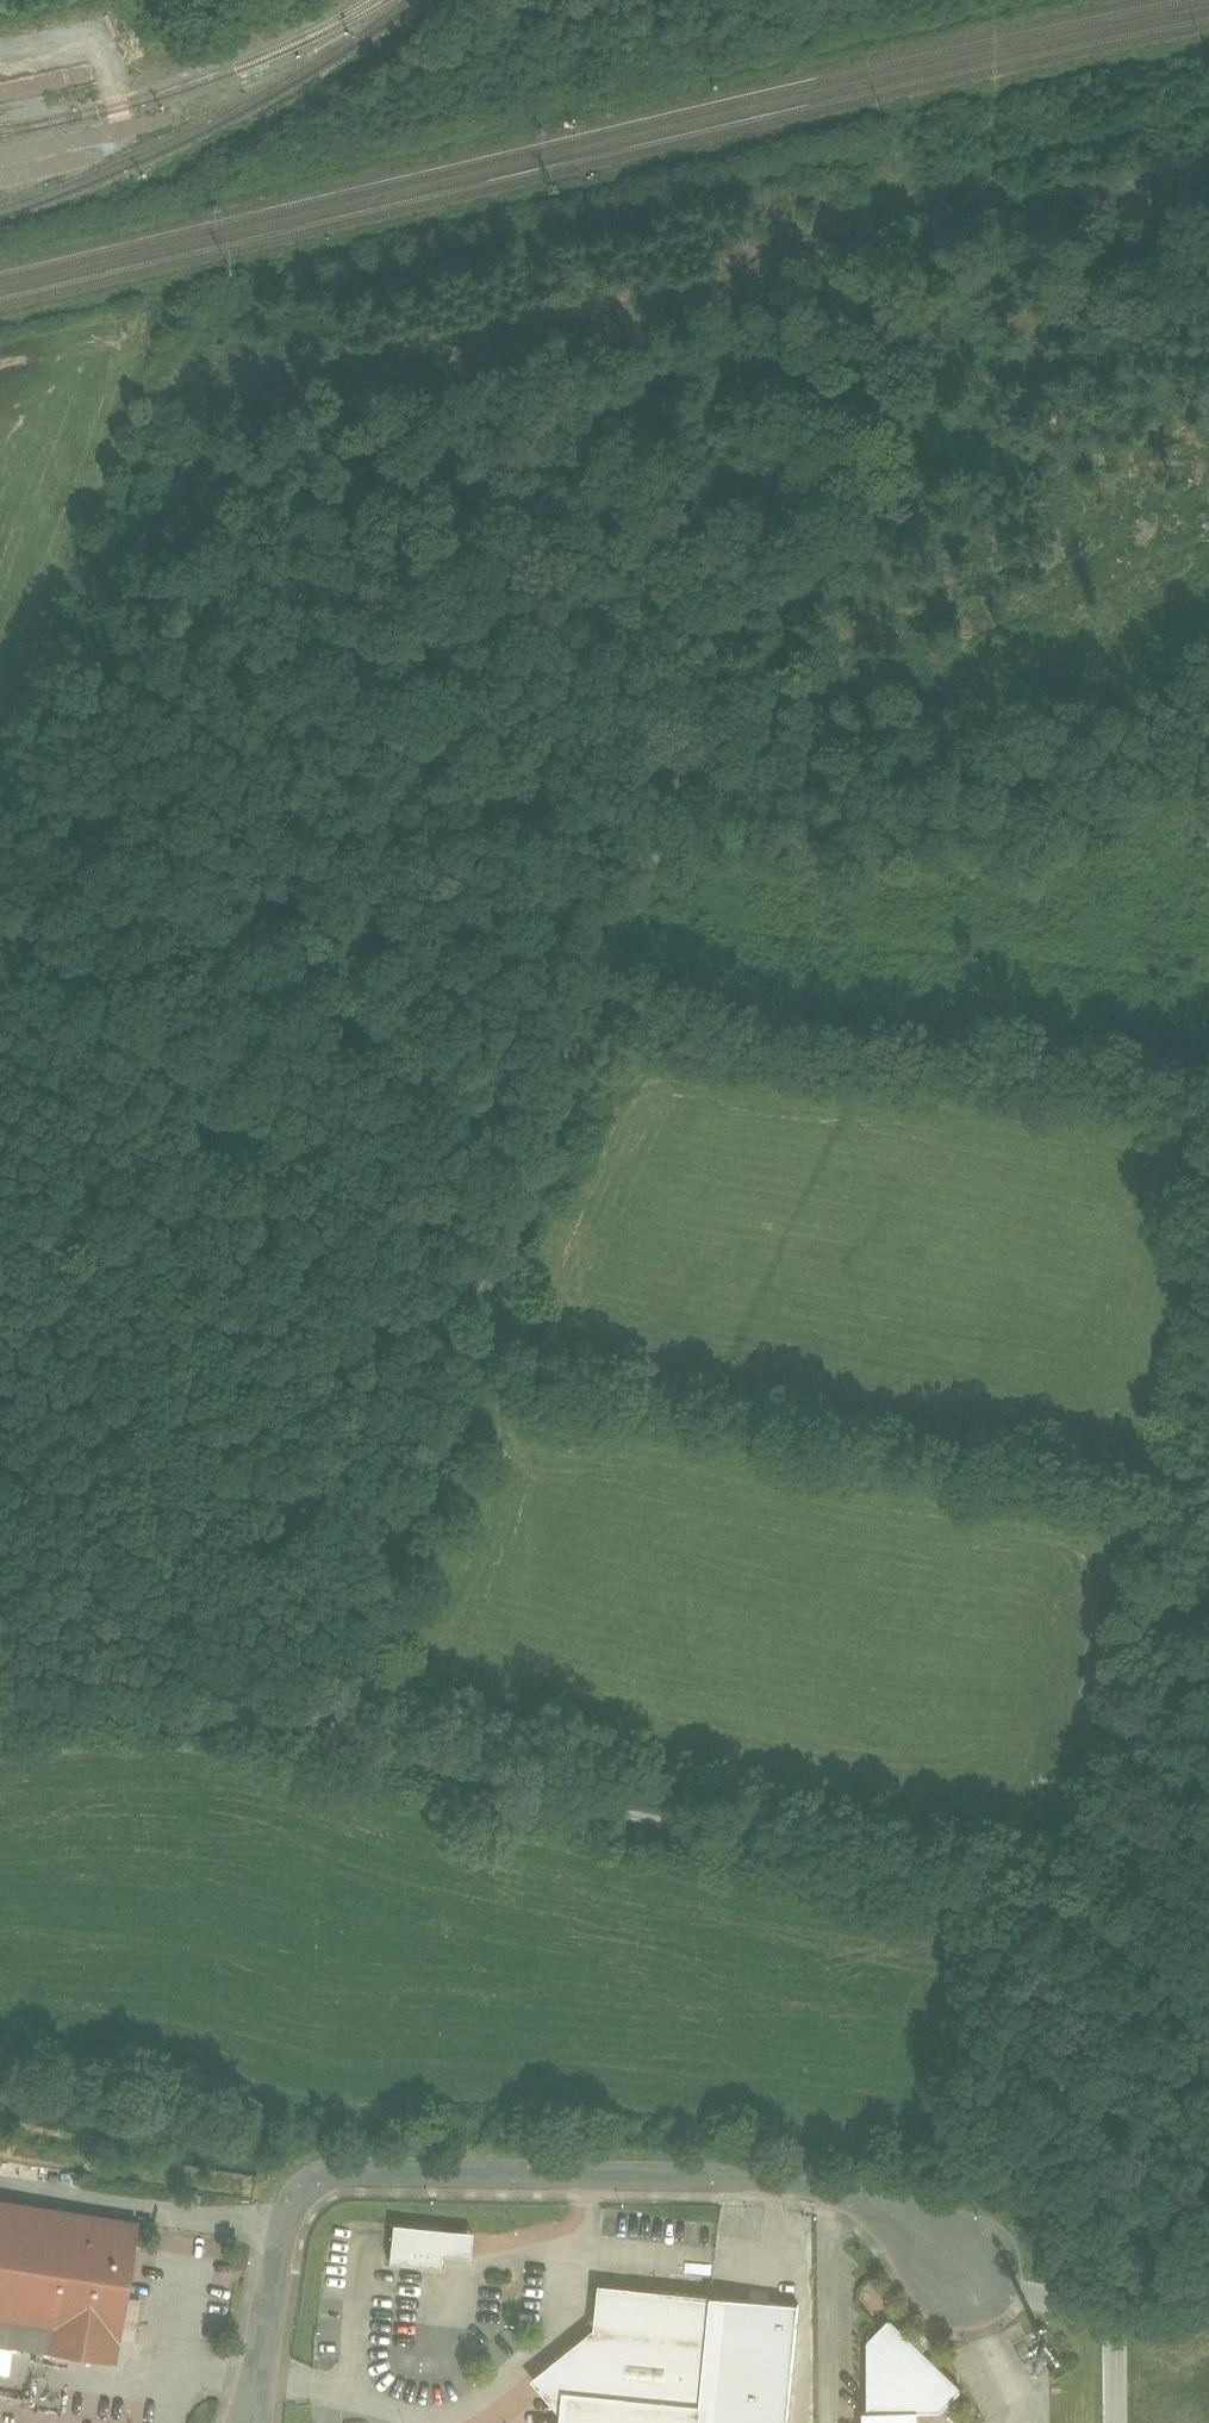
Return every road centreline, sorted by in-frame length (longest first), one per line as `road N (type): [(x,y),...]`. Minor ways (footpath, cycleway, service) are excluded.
road 1 (track): [(0,1693),(268,1716),(1022,1905),(1109,1934),(1208,1985)]
road 2 (residential): [(247,2422),(283,2221),(308,2184),(332,2173),(781,2180),(835,2196),(964,2261)]

